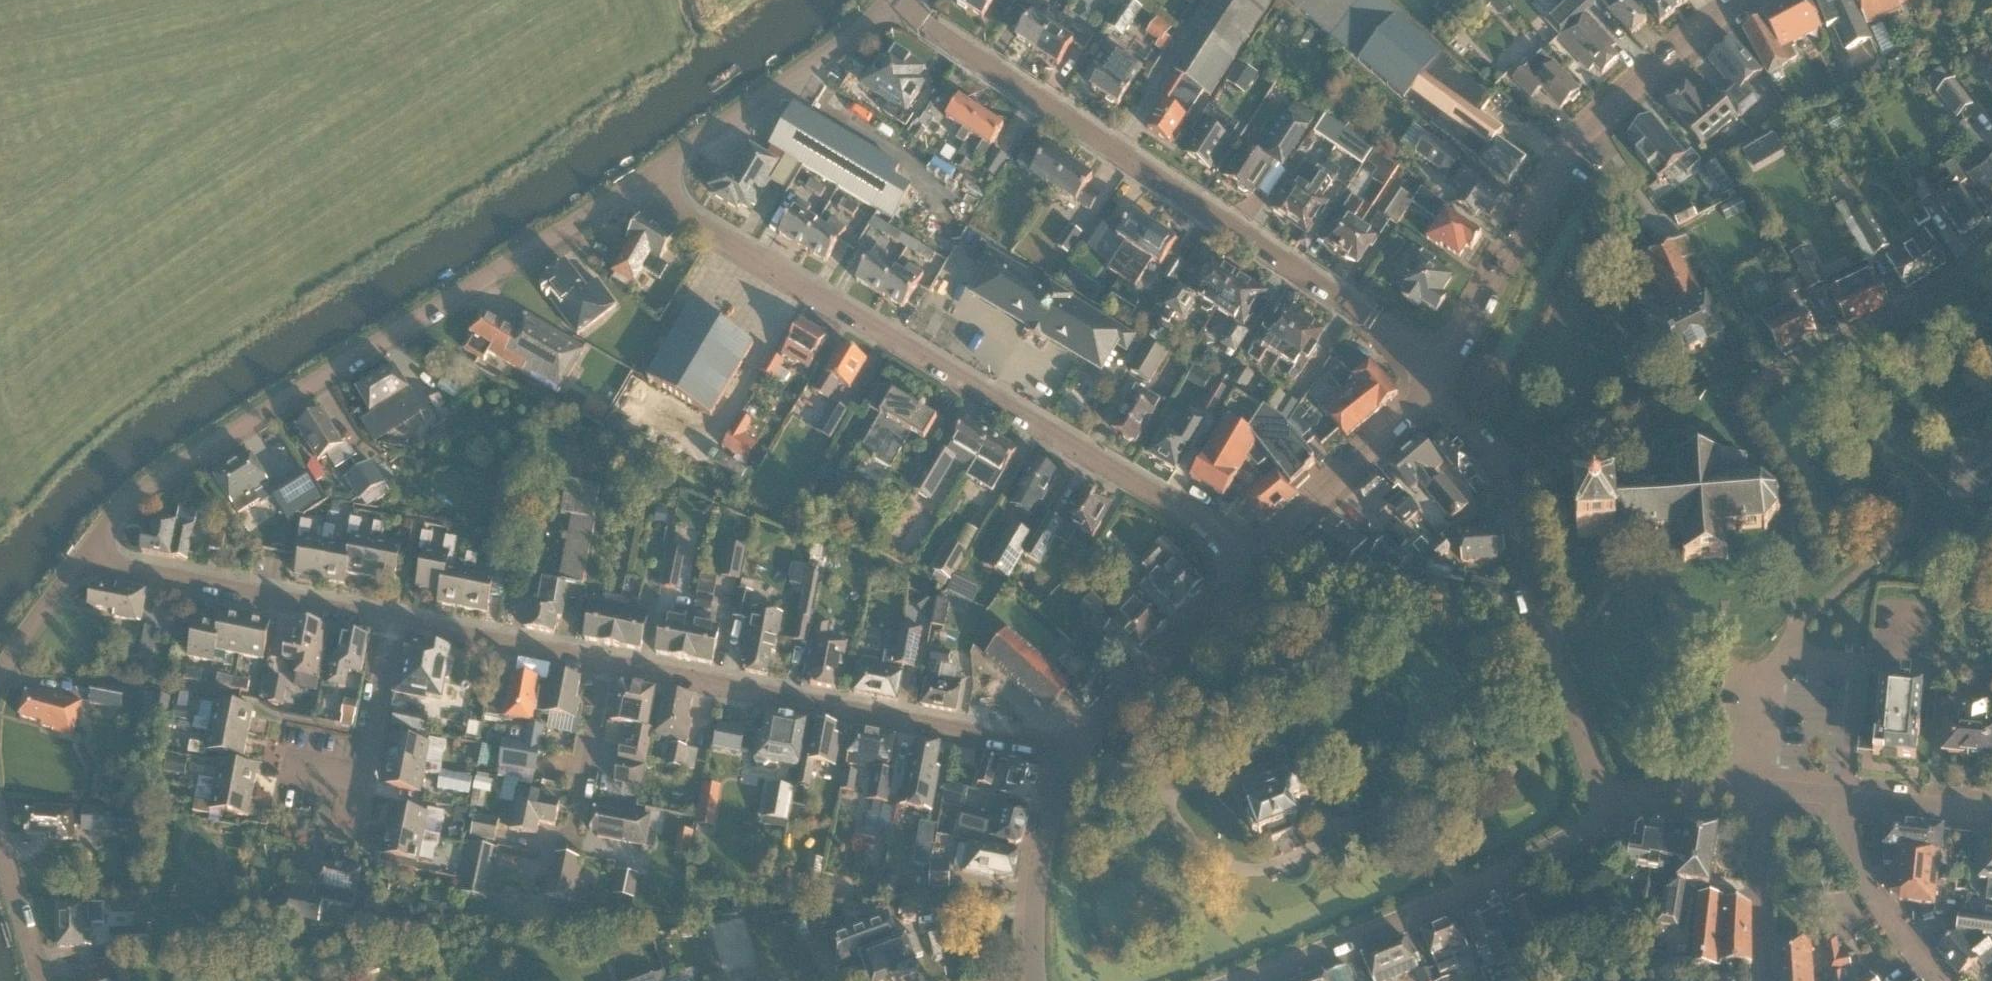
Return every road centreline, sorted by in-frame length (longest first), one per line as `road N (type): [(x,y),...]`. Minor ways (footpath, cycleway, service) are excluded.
road 1 (residential): [(1246,572),(1185,513),(674,210),(647,174)]
road 2 (residential): [(89,550),(162,475),(647,174)]
road 3 (residential): [(1430,385),(1375,323),(900,0)]
road 4 (residential): [(1430,385),(1575,146),(1742,0)]
road 5 (residential): [(1075,756),(603,661)]
road 6 (residential): [(1611,818),(1536,608),(1507,480),(1430,385)]
road 7 (unclassified): [(1243,980),(1465,893),(1611,818)]
road 8 (residential): [(393,621),(115,567),(89,550)]
road 9 (residential): [(647,174),(837,48),(893,0)]
road 10 (residential): [(1768,374),(1936,288),(1991,234)]
road 11 (residential): [(1246,572),(1430,385)]
road 12 (residential): [(1075,756),(1246,572)]
road 13 (residential): [(283,763),(363,778),(393,621)]
road 14 (residential): [(1037,980),(1042,859),(1075,756)]
road 15 (residential): [(1946,980),(1867,884),(1848,848),(1842,794)]
road 16 (residential): [(603,661),(393,621)]
road 17 (residential): [(1772,659),(1856,667),(1842,794)]
road 18 (residential): [(1765,980),(1754,789)]
road 19 (residential): [(603,661),(574,840)]
road 20 (residential): [(0,676),(89,550)]
road 21 (unclassified): [(1991,812),(1842,794)]
road 22 (unclassified): [(1754,789),(1683,793),(1611,818)]
road 23 (residential): [(41,980),(0,847)]
road 24 (residential): [(1754,789),(1772,659)]

